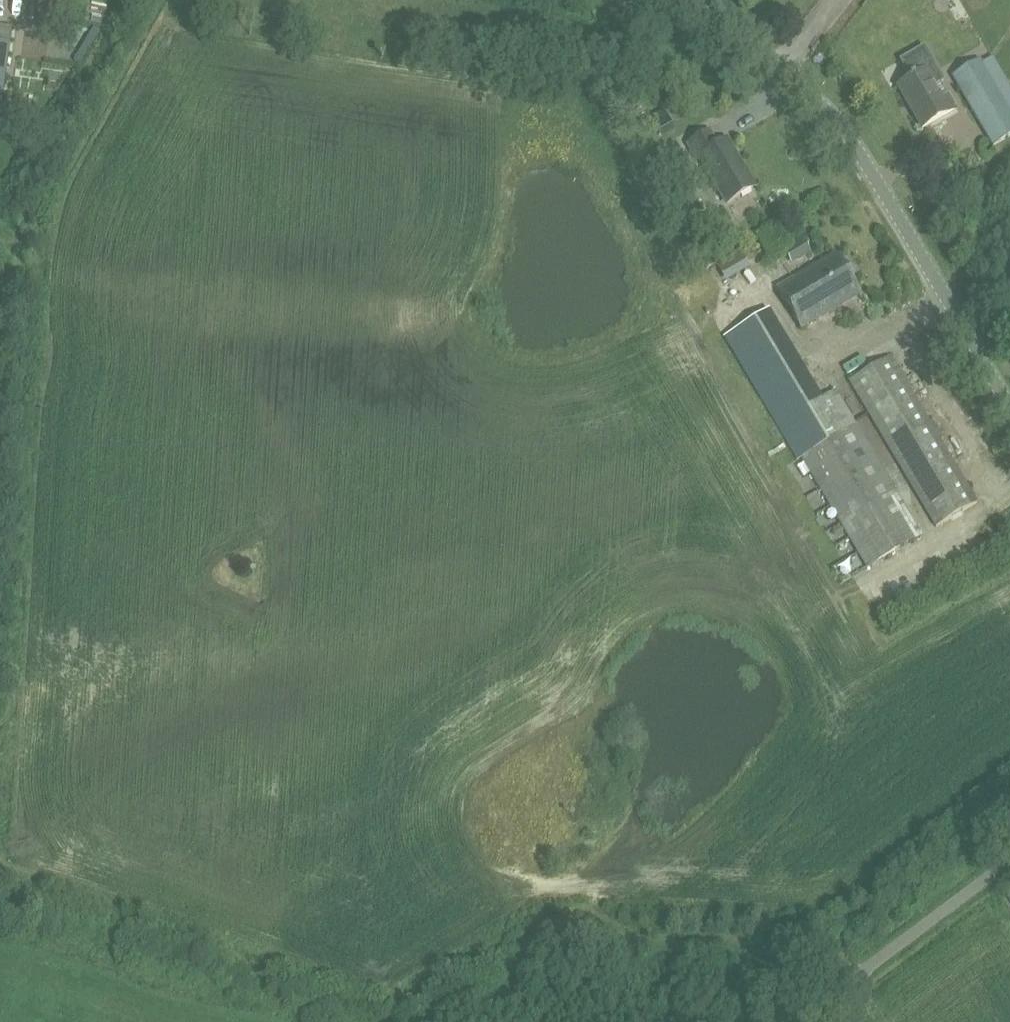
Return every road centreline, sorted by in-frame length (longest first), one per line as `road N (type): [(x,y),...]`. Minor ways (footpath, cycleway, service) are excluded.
road 1 (unclassified): [(1009,417),(829,112),(686,0)]
road 2 (unclassified): [(795,1021),(1009,864)]

